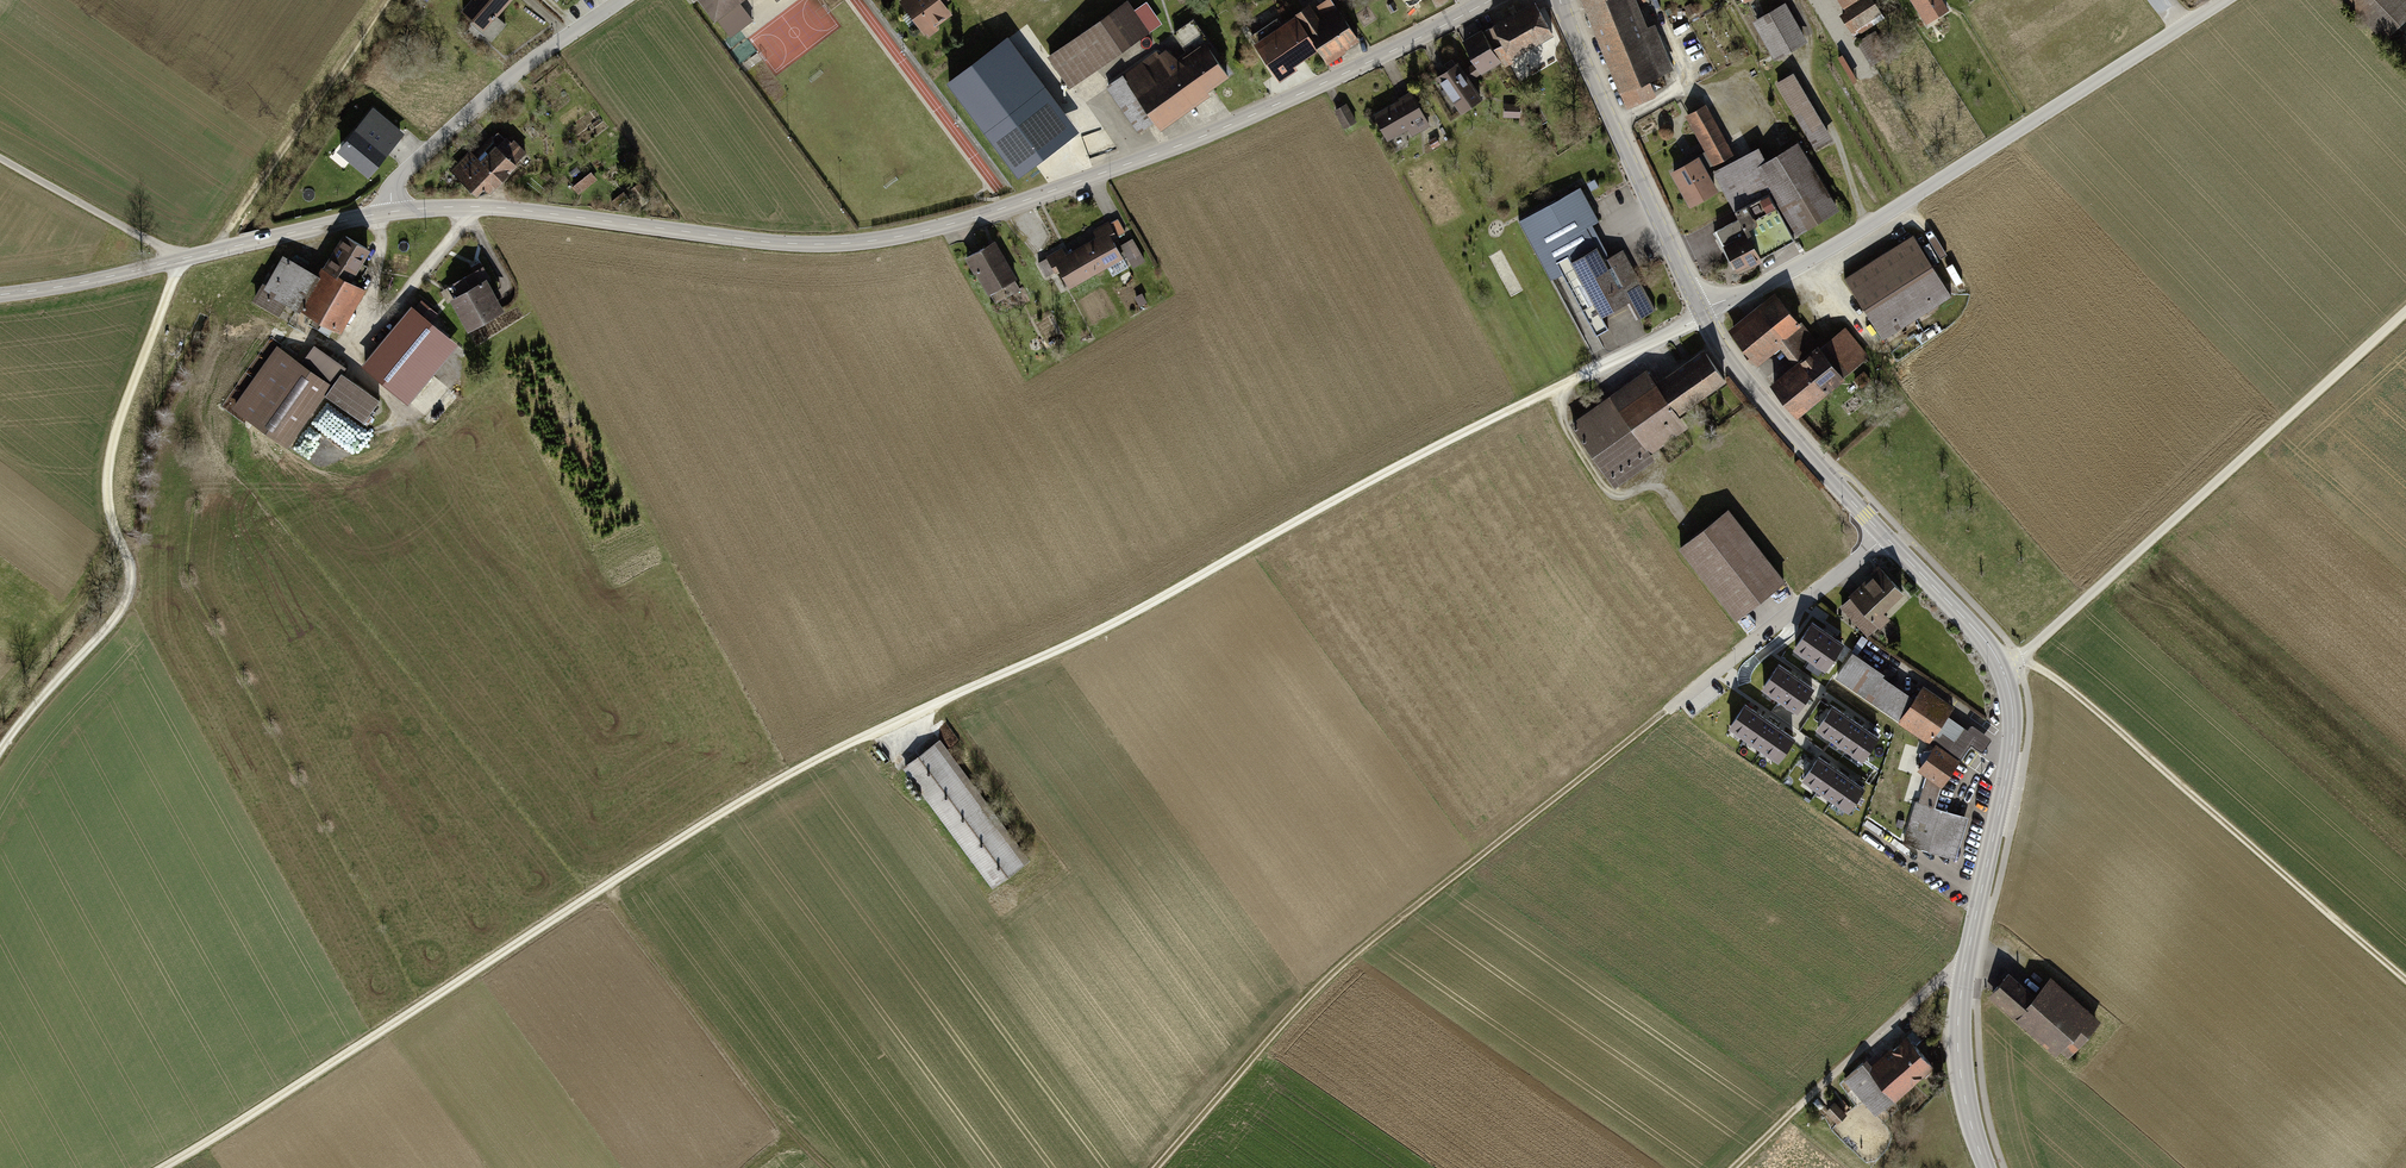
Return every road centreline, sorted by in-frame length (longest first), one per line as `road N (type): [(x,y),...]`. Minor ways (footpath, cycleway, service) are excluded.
road 1 (track): [(1523,403),(1122,619),(736,805),(163,1167)]
road 2 (tertiary): [(392,212),(483,207),(783,243),(861,243),(940,228),(1214,133),(1490,0)]
road 3 (track): [(1159,1167),(1324,983),(1674,707)]
road 4 (residential): [(1702,313),(1911,199),(2225,0)]
road 5 (track): [(183,259),(107,467),(108,505),(133,565),(130,589),(119,615),(0,754)]
road 6 (unclassified): [(2003,670),(2405,311)]
road 7 (secondary): [(1987,1167),(1961,1079),(1959,1024),(2010,762),(2011,698),(2003,670)]
road 8 (track): [(2023,656),(2405,981)]
road 9 (secondary): [(2003,670),(1980,634),(1748,384),(1702,313)]
road 10 (tertiary): [(0,295),(392,212)]
road 11 (secondary): [(1702,313),(1560,0)]
road 12 (residential): [(392,212),(397,179),(488,93),(622,0)]
road 13 (track): [(603,889),(790,1137)]
road 14 (track): [(218,251),(391,0)]
road 15 (track): [(1734,1167),(1944,979),(1965,974)]
road 16 (residential): [(1702,313),(1523,403)]

